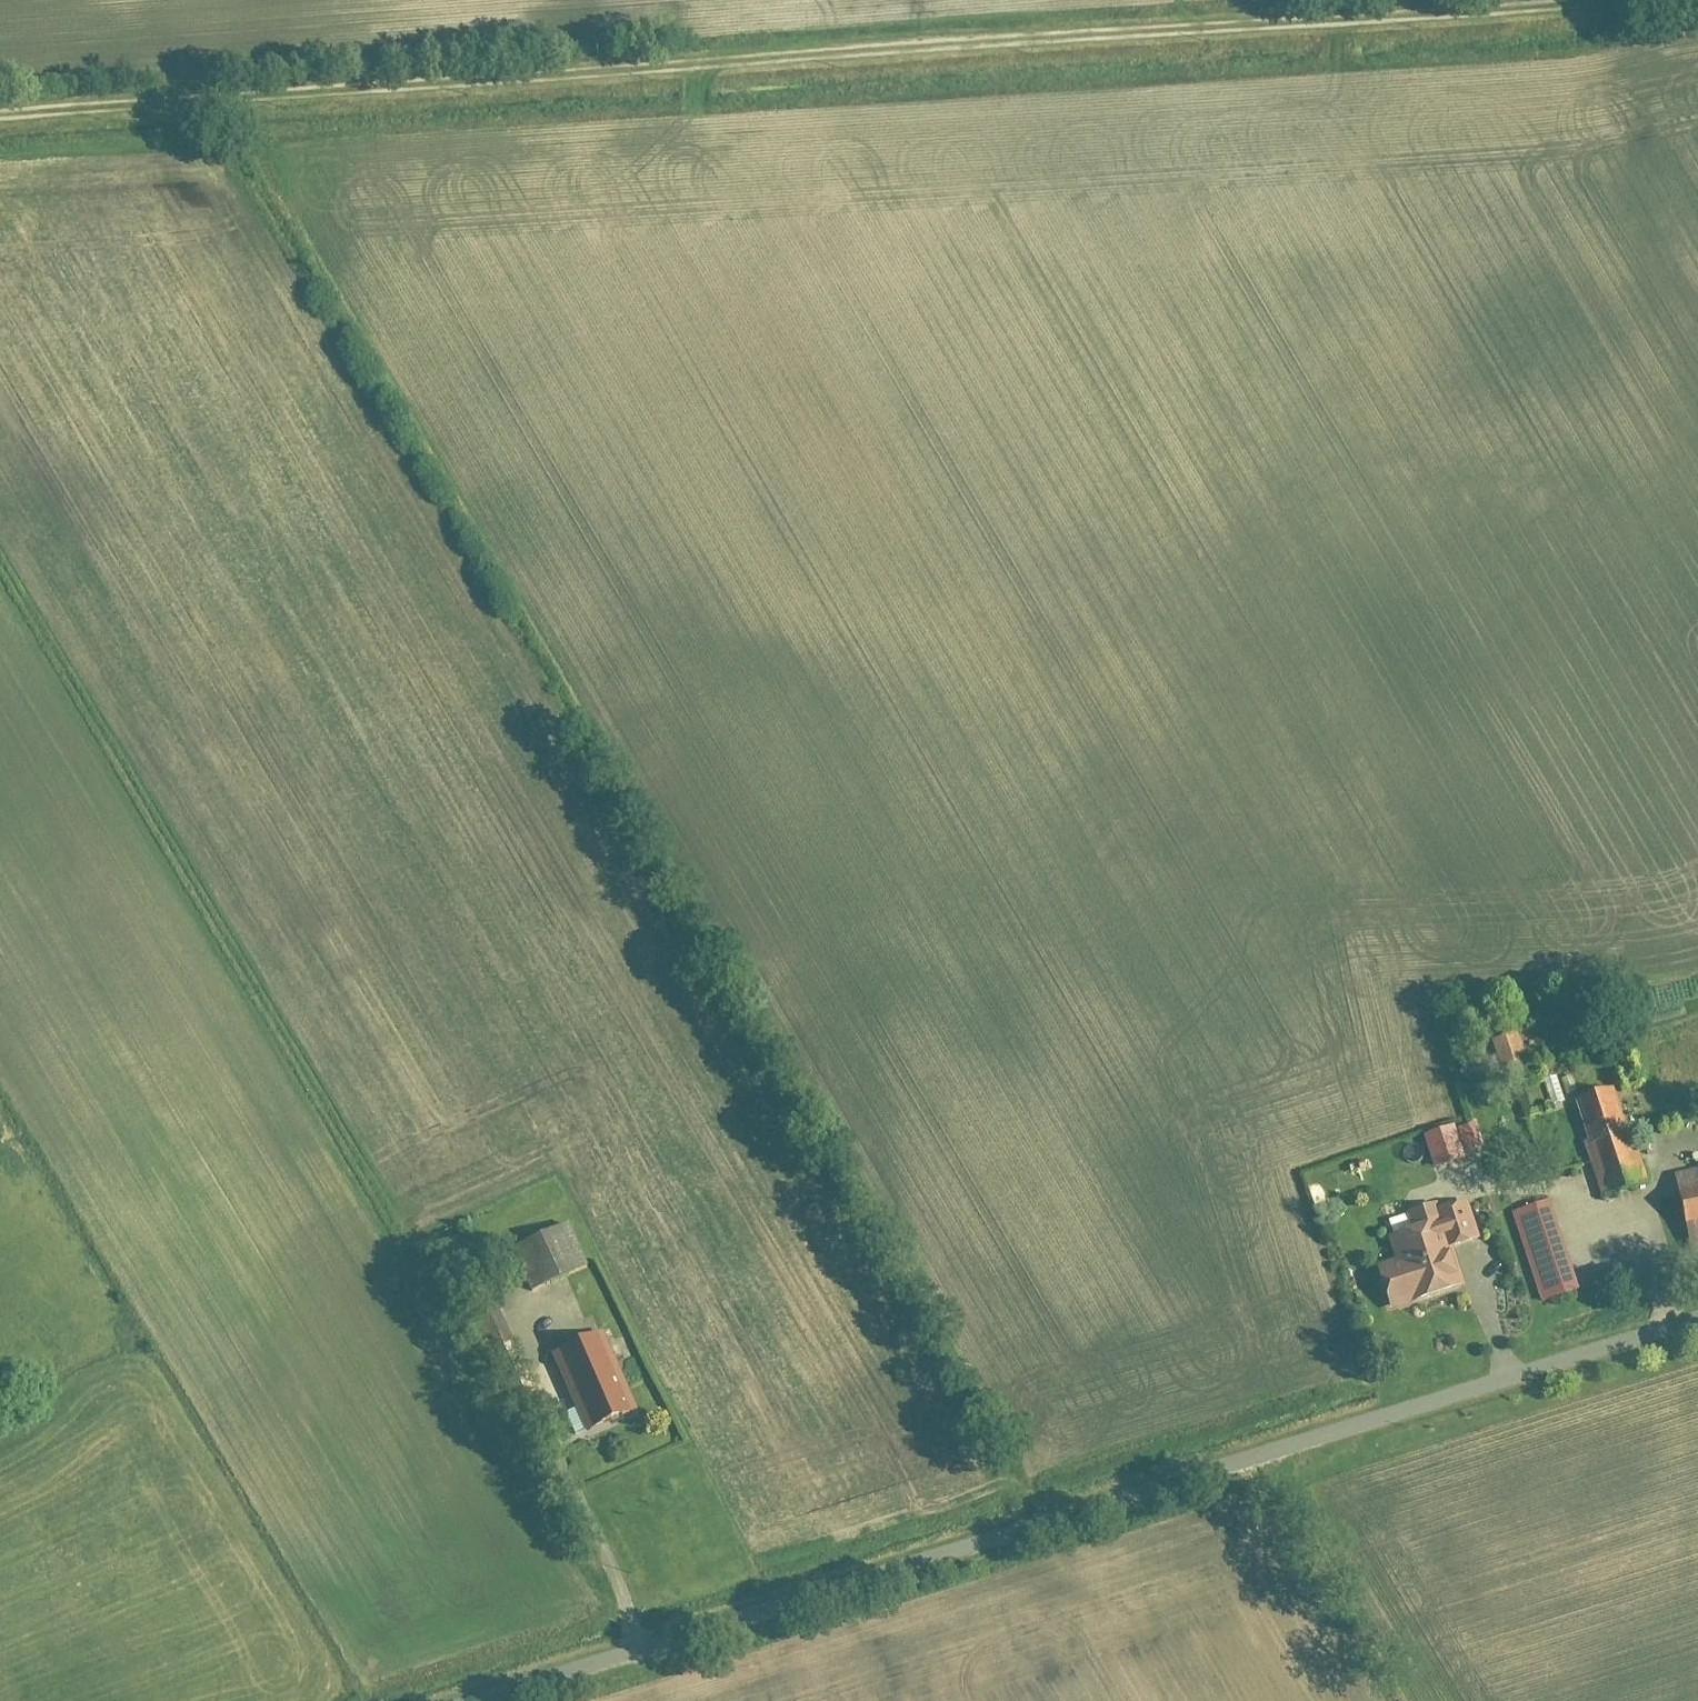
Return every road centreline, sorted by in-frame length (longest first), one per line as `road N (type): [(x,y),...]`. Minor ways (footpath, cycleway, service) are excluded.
road 1 (track): [(1612,0),(1232,21),(0,119)]
road 2 (unclassified): [(1697,1304),(449,1700)]

